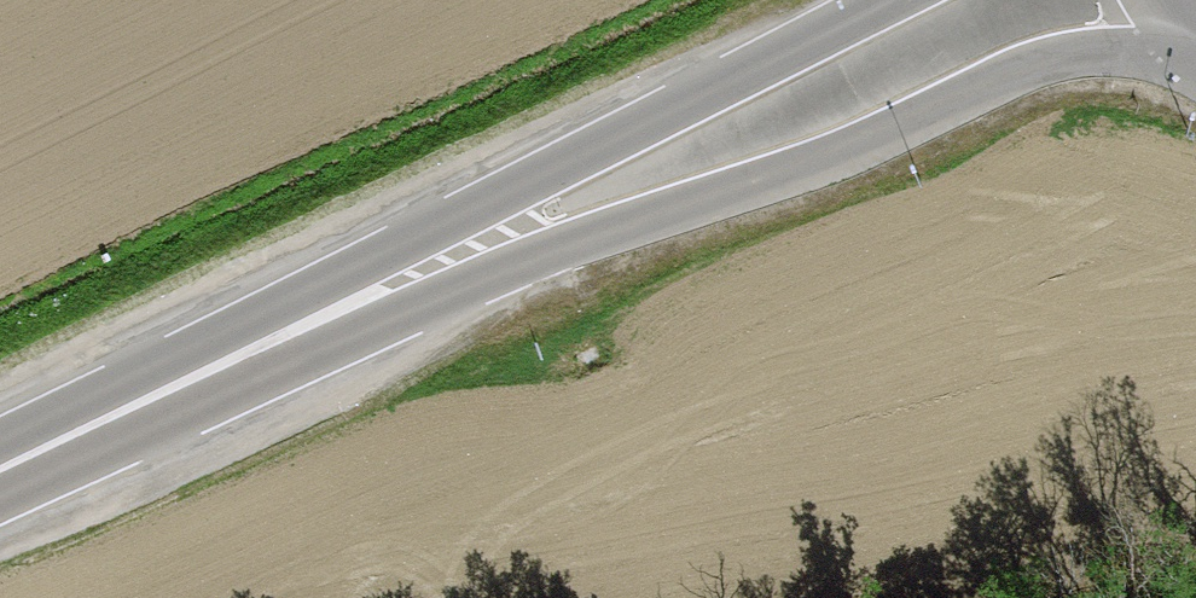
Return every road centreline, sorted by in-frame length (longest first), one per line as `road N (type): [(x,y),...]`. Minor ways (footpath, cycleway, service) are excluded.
road 1 (primary): [(359,298),(571,246),(808,168),(1048,60),(1195,51)]
road 2 (primary): [(891,0),(541,176),(359,298)]
road 3 (primary): [(0,468),(359,298)]

